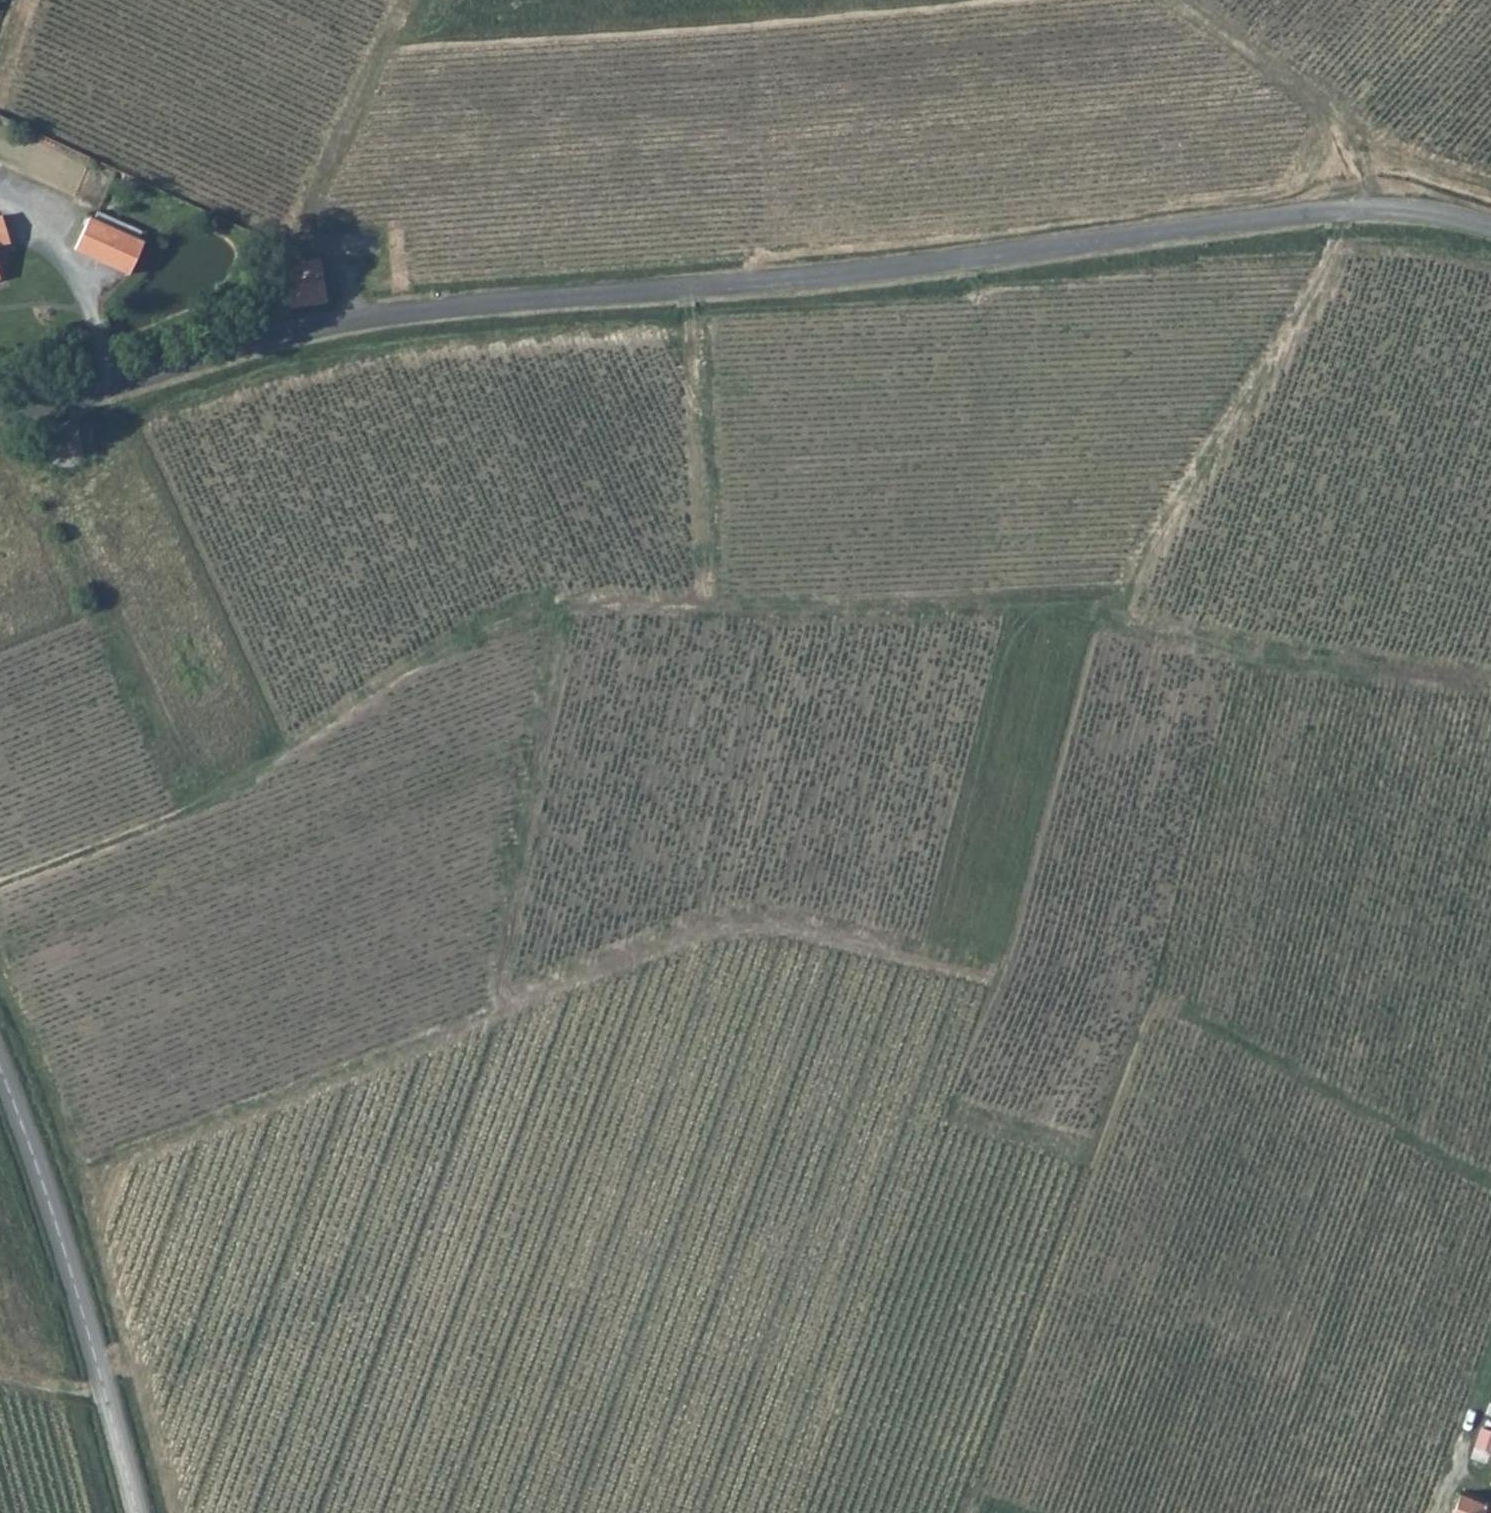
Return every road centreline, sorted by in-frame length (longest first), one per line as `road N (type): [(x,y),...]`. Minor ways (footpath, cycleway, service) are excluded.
road 1 (unclassified): [(0,410),(54,404),(163,365),(317,326),(449,308),(819,279),(1341,208),(1490,225)]
road 2 (tertiary): [(0,1069),(59,1235),(138,1512)]

